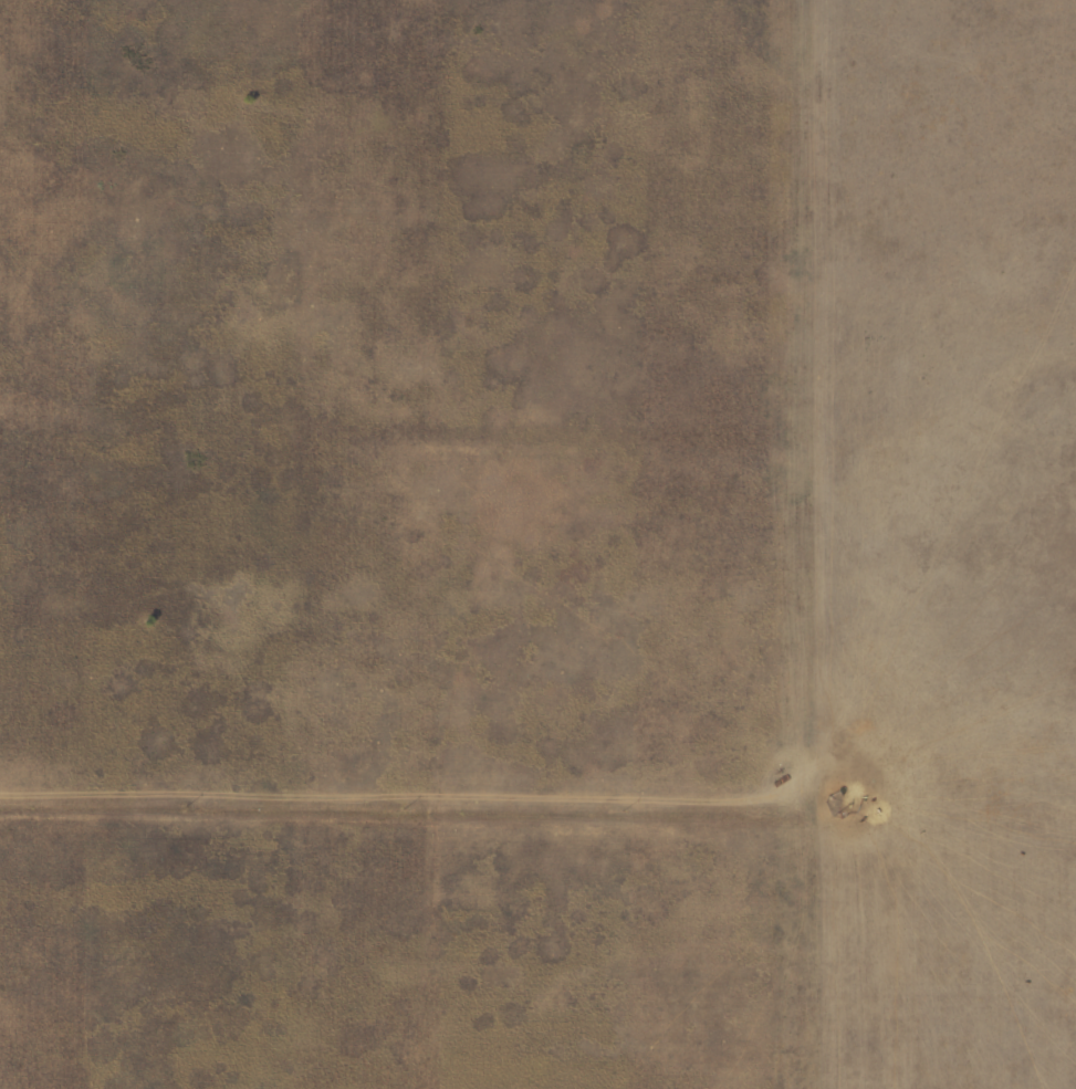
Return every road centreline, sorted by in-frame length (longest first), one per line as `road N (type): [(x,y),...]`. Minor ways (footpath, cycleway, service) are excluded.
road 1 (residential): [(851,1088),(856,811),(841,0)]
road 2 (residential): [(1075,830),(970,828),(856,811)]

